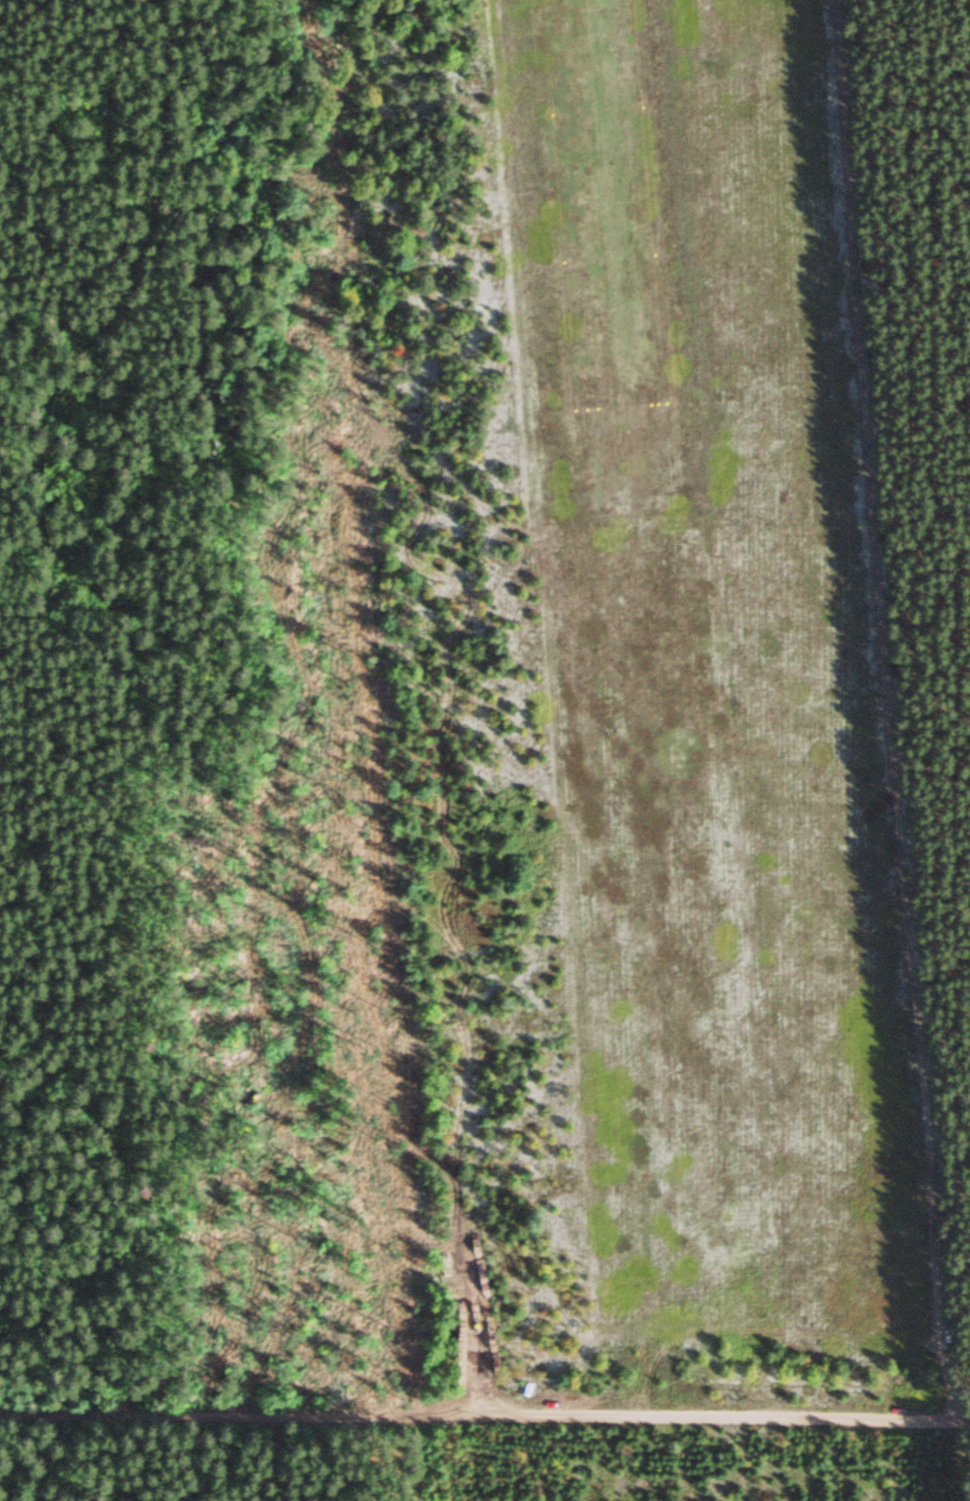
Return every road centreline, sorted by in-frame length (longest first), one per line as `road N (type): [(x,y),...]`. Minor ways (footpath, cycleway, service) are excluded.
road 1 (track): [(969,1418),(0,1412)]

